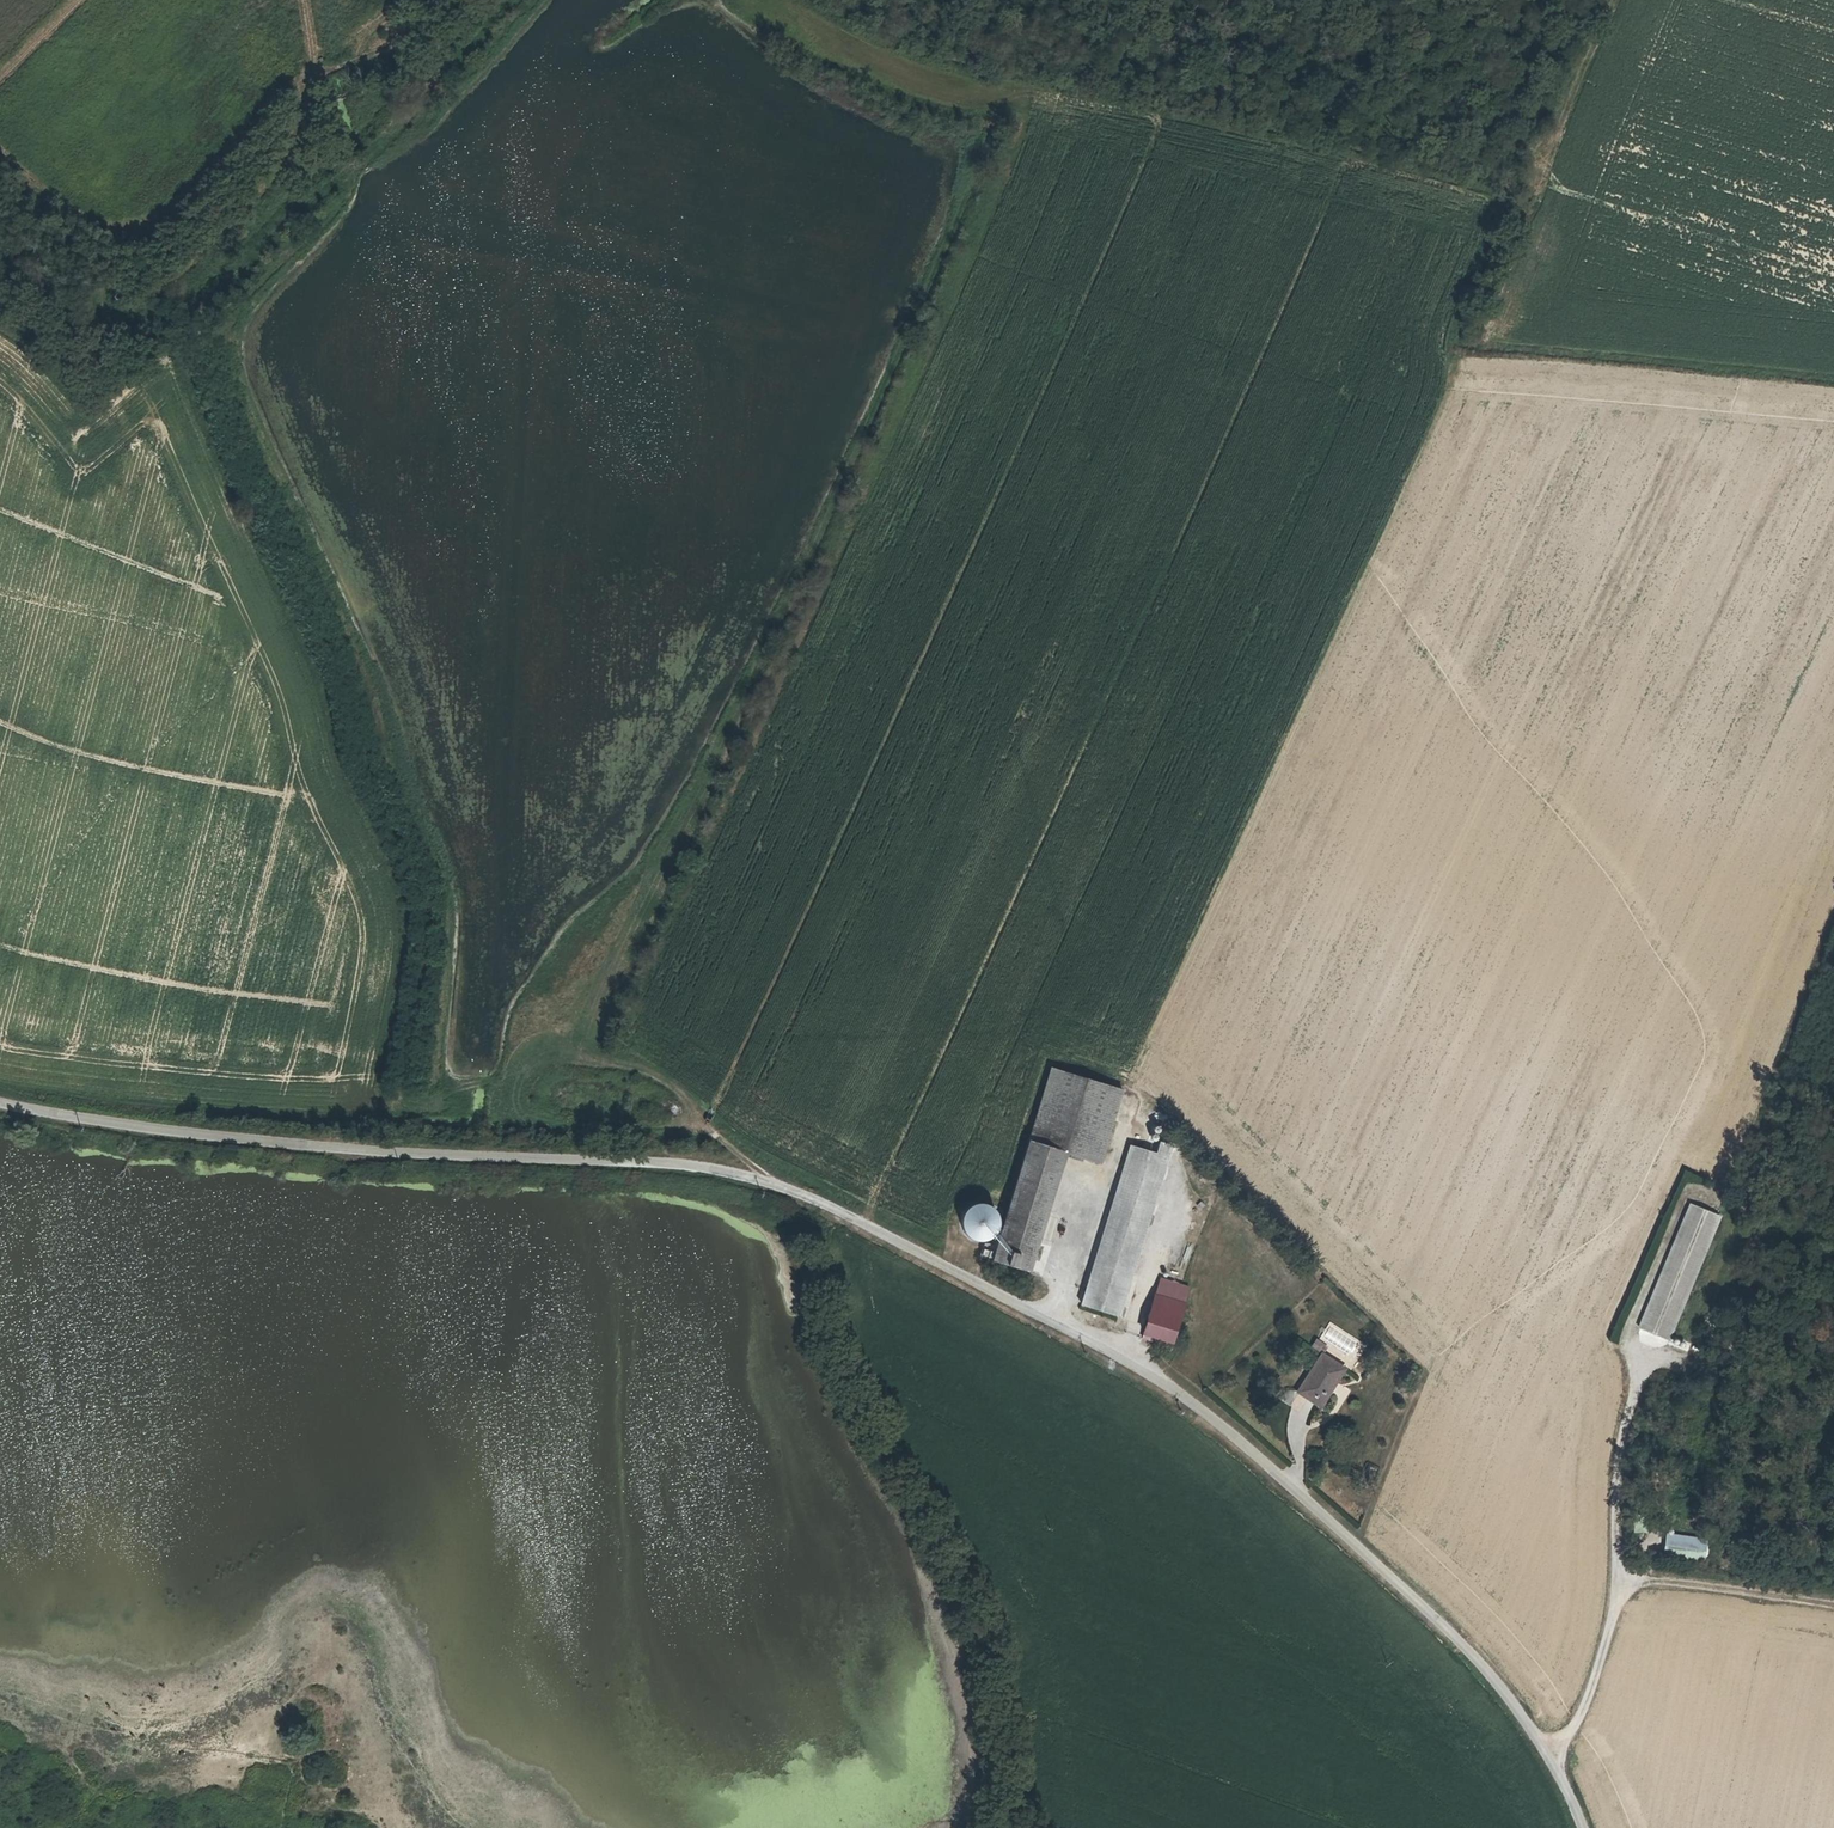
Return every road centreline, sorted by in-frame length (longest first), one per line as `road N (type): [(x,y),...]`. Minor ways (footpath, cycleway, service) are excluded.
road 1 (unclassified): [(0,1103),(430,1157),(710,1168),(785,1186),(1188,1403),(1289,1485),(1487,1672),(1543,1747),(1582,1827)]
road 2 (track): [(1543,1747),(1578,1717),(1629,1590),(1665,1577),(1833,1606)]
road 3 (track): [(1610,0),(1535,167)]

